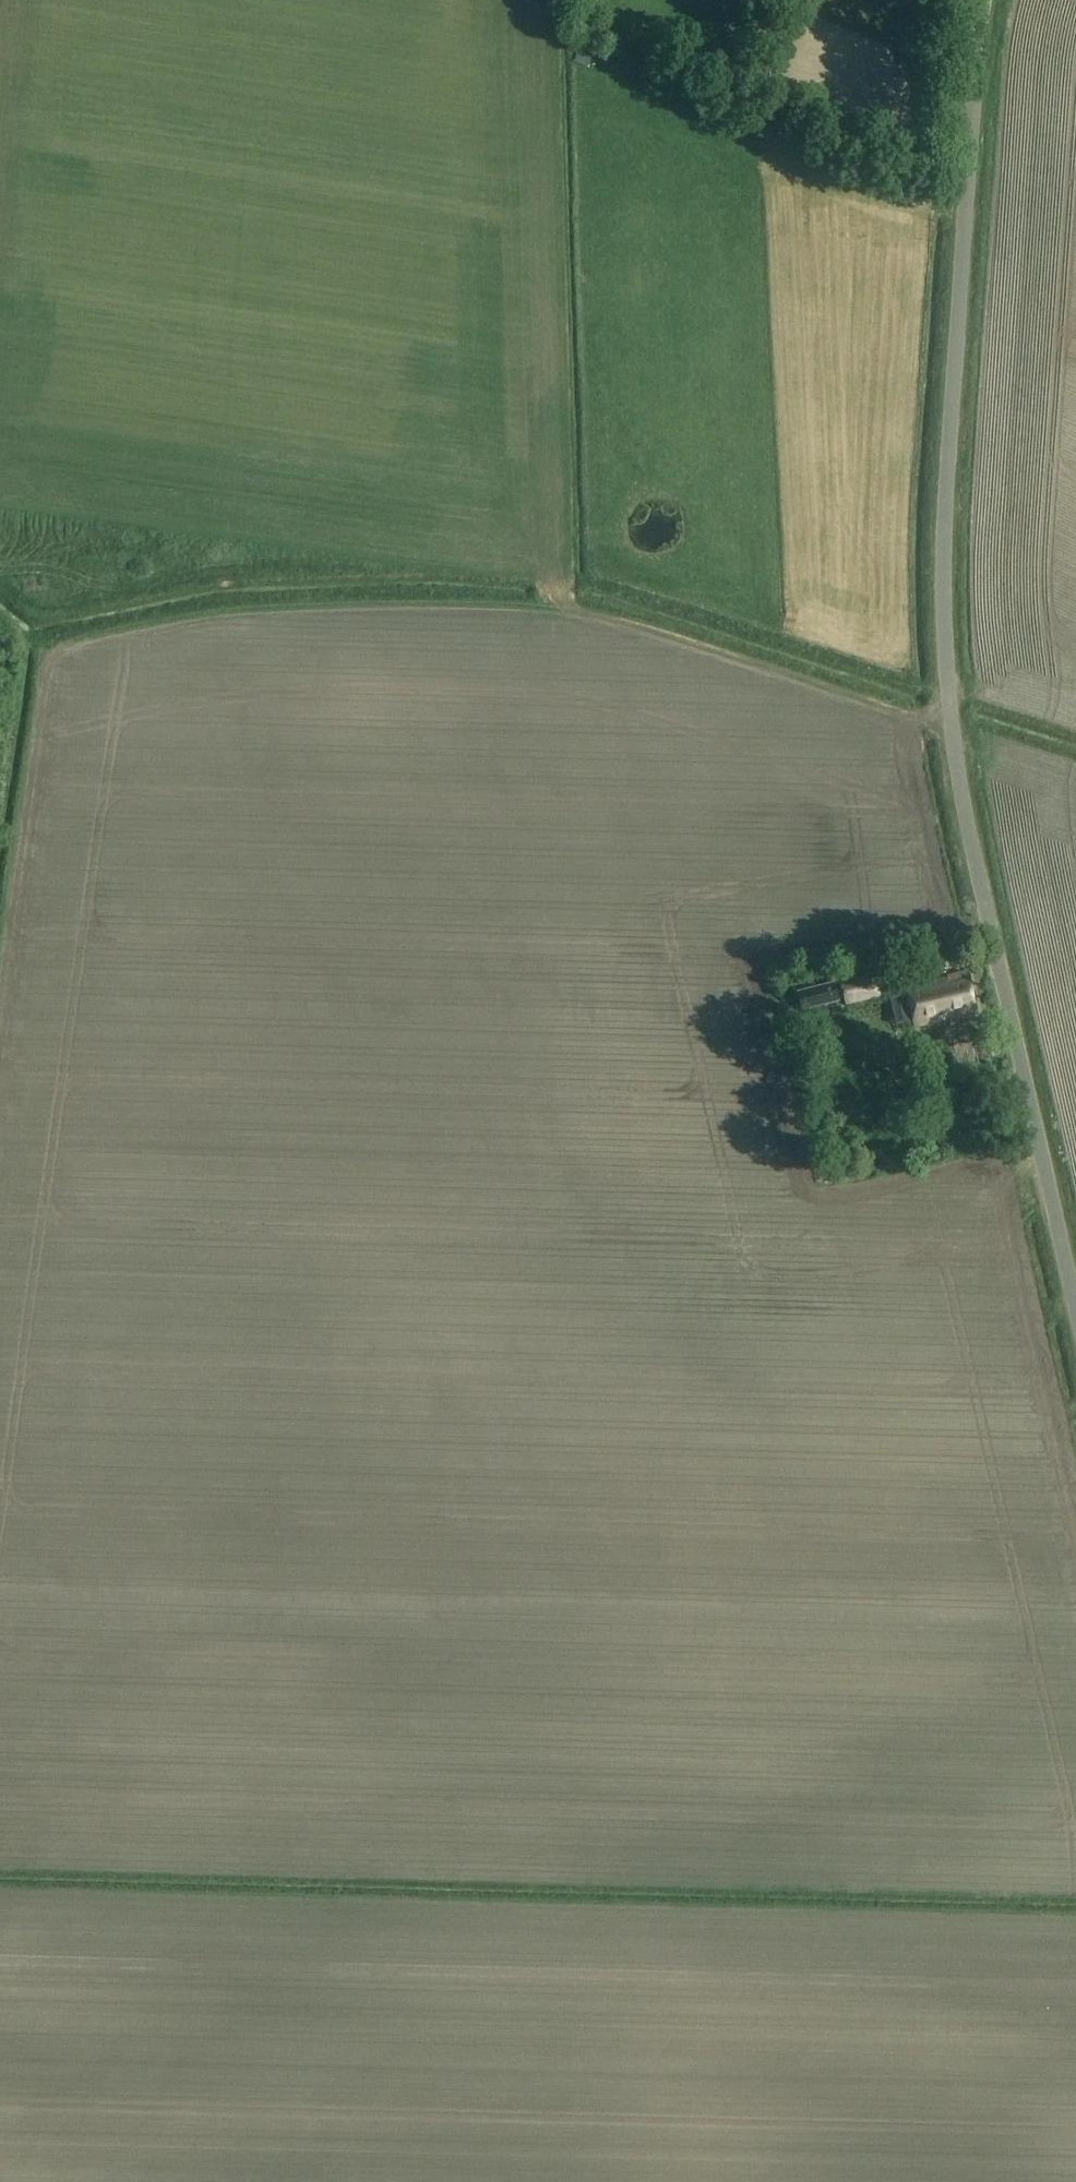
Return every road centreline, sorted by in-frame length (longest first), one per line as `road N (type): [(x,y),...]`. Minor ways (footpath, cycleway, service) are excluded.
road 1 (unclassified): [(1075,1312),(955,753),(943,614),(984,0)]

